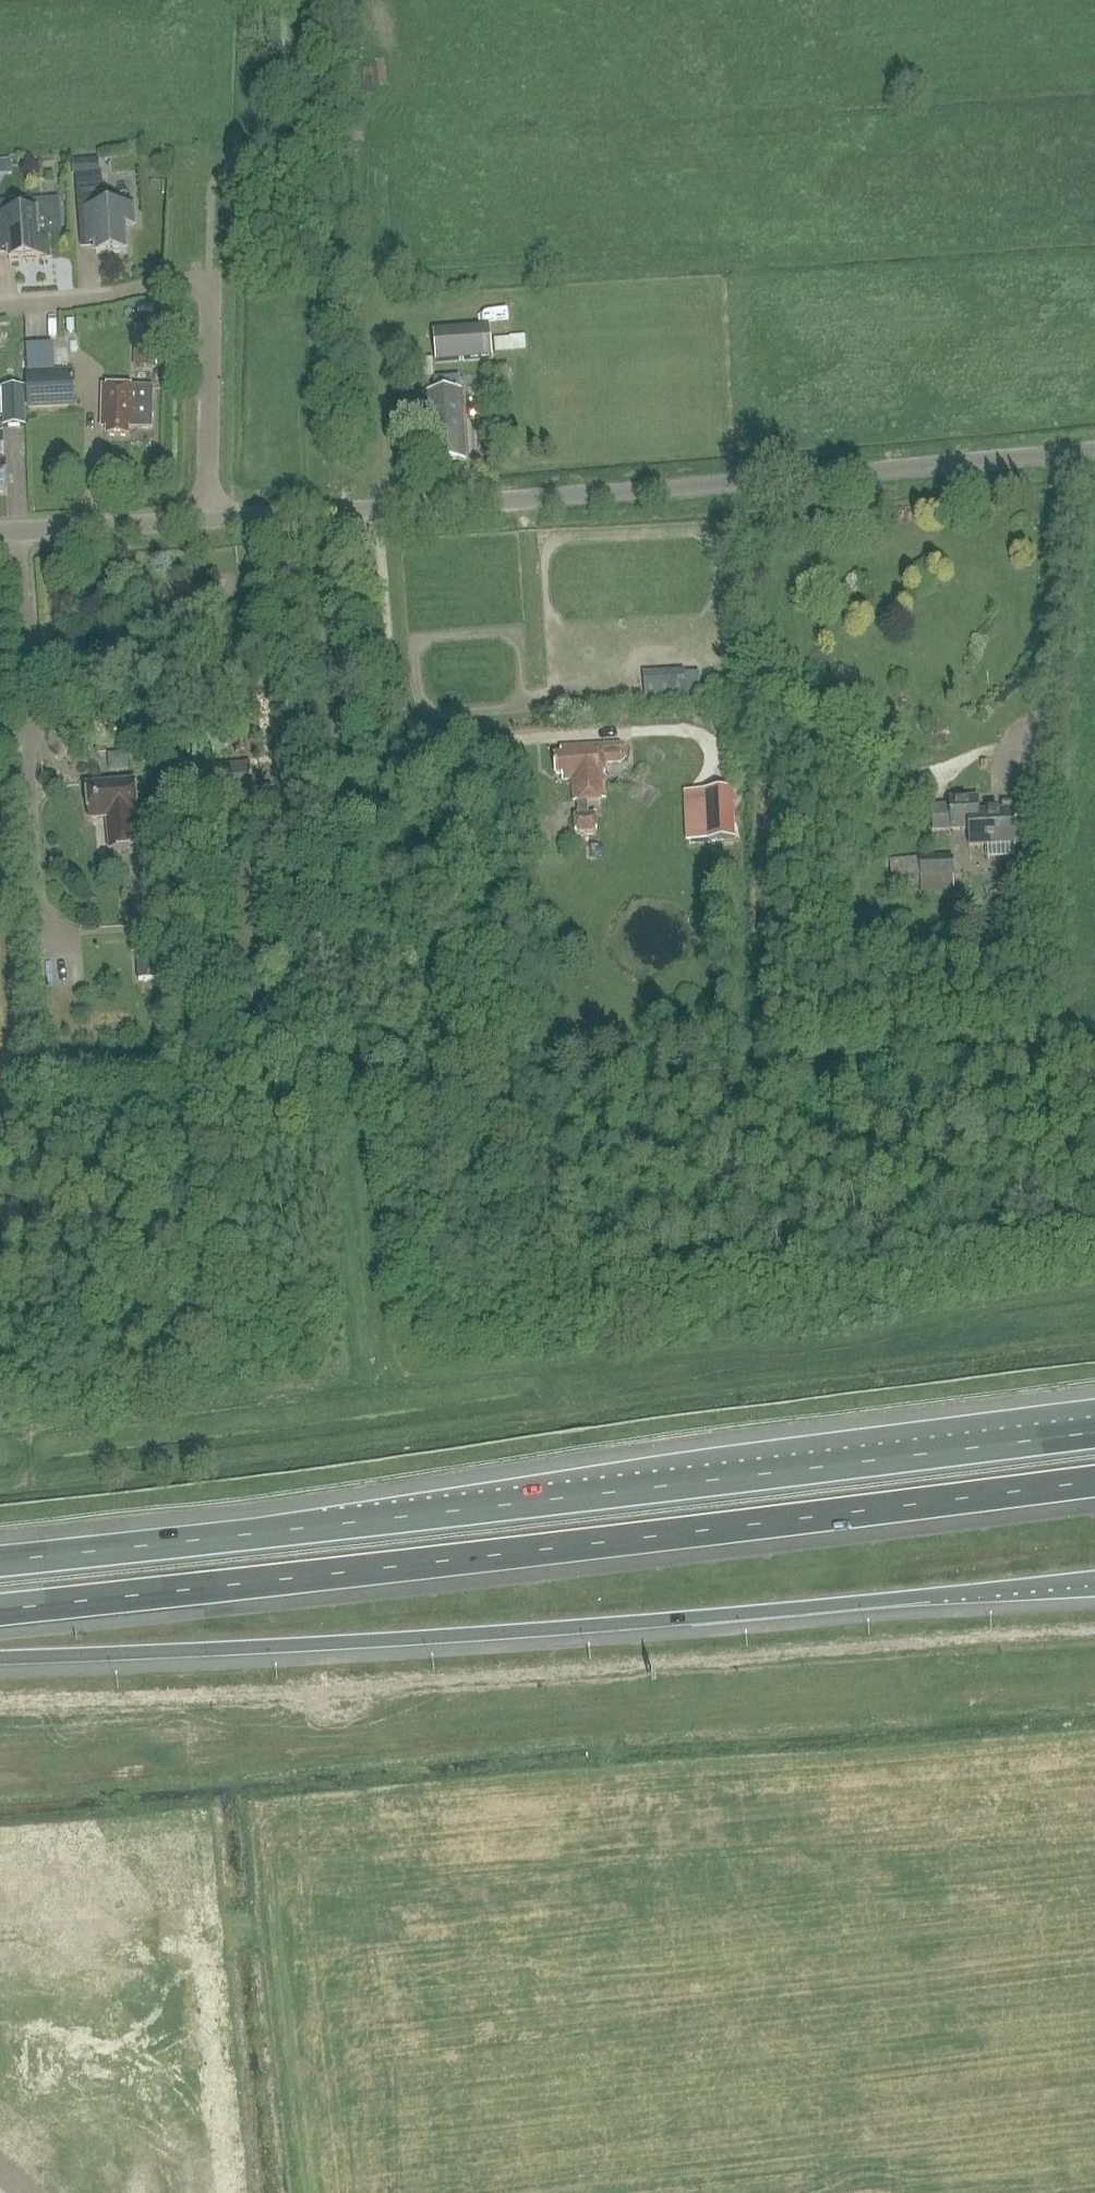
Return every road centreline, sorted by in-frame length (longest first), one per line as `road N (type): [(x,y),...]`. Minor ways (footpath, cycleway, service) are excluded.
road 1 (motorway): [(1094,1429),(0,1558)]
road 2 (motorway): [(0,1609),(1094,1489)]
road 3 (motorway): [(0,1656),(354,1642),(1094,1577)]
road 4 (unclassified): [(208,518),(1094,445)]
road 5 (track): [(319,512),(359,1110)]
road 6 (residential): [(213,277),(208,518)]
road 7 (residential): [(213,277),(93,300),(0,306)]
road 8 (unclassified): [(0,528),(208,518)]

